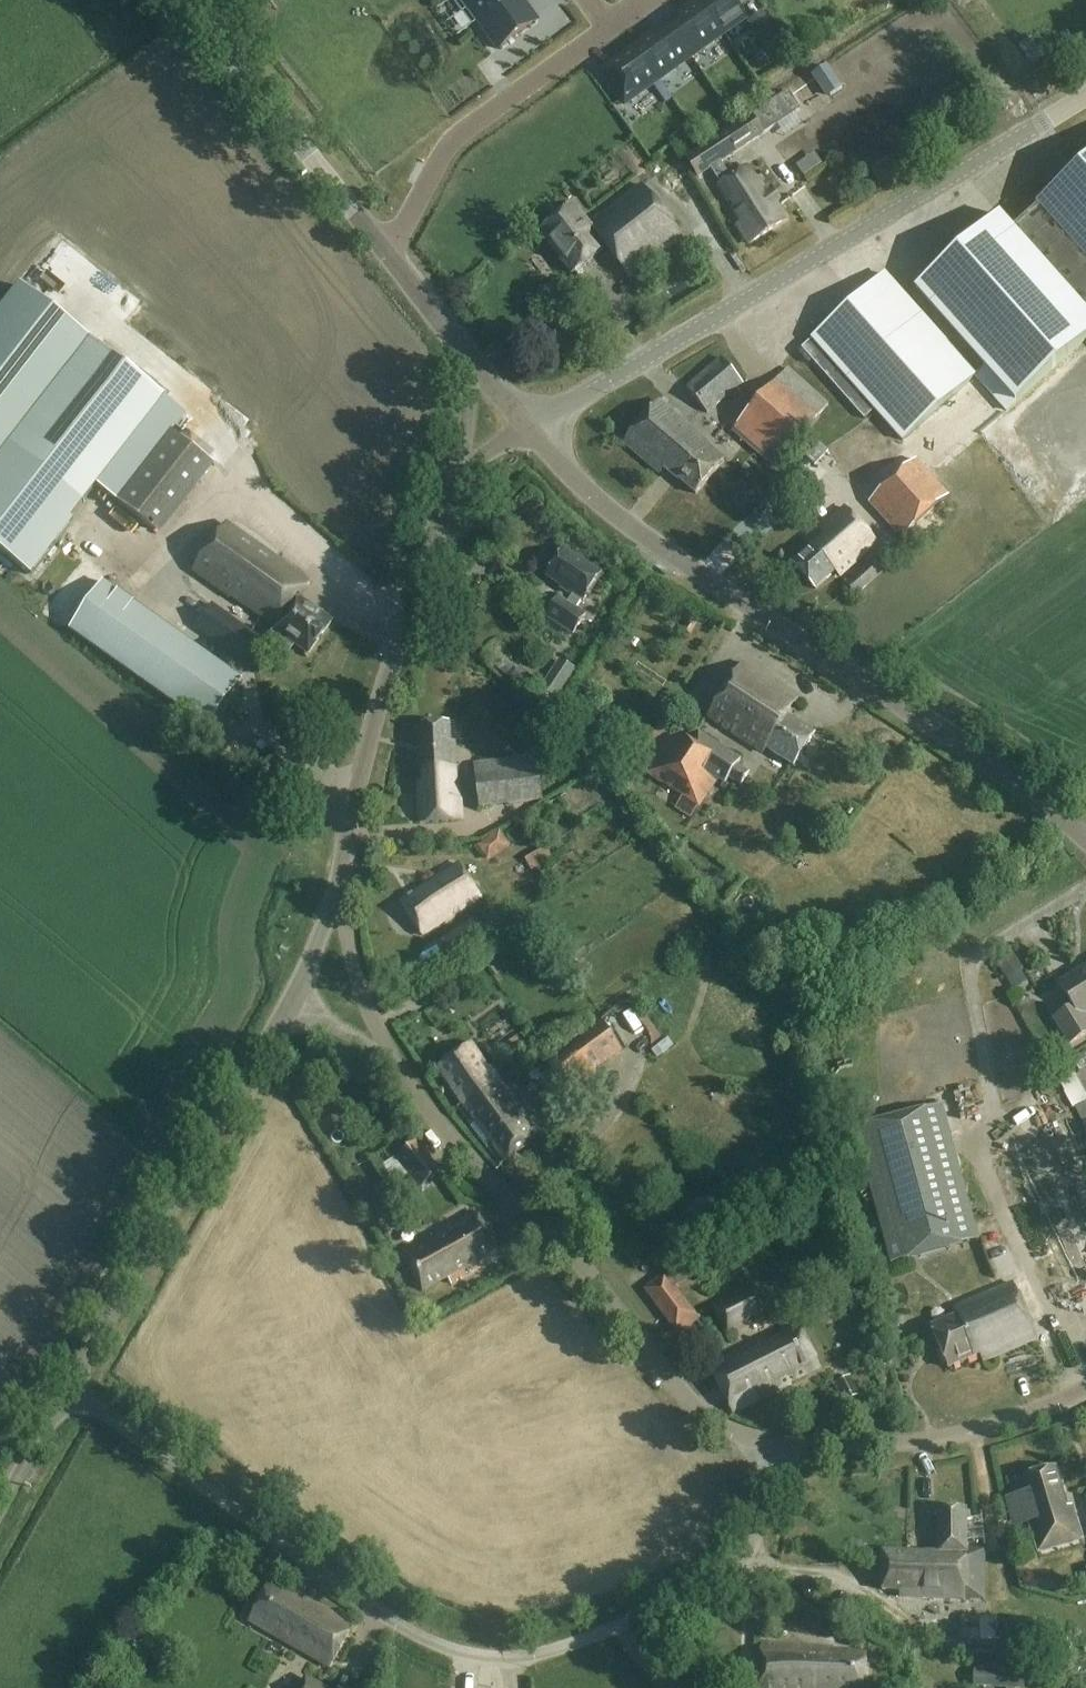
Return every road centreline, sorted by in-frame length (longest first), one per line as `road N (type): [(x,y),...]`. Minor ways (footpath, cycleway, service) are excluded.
road 1 (unclassified): [(774,1450),(759,1534),(739,1570),(701,1594),(555,1651),(503,1658),(449,1649),(405,1626),(68,1390)]
road 2 (tertiary): [(1085,837),(929,722),(676,560),(589,491),(530,424)]
road 3 (tertiary): [(1085,95),(530,424)]
road 4 (unclassified): [(774,1450),(709,1416),(677,1384),(578,1260),(454,1138),(377,1038)]
road 5 (unclassified): [(68,1390),(289,1006)]
road 6 (unclassified): [(339,888),(371,737),(454,481)]
road 7 (residential): [(385,253),(415,207),(433,155),(604,27)]
road 8 (tertiary): [(385,253),(185,0)]
road 9 (unclassified): [(774,1450),(858,1450),(974,1429),(1085,1389)]
road 10 (unclassified): [(377,1038),(339,888)]
road 11 (tertiary): [(476,368),(385,253)]
road 12 (unclassified): [(0,1508),(68,1390)]
road 13 (unclassified): [(289,1006),(339,888)]

